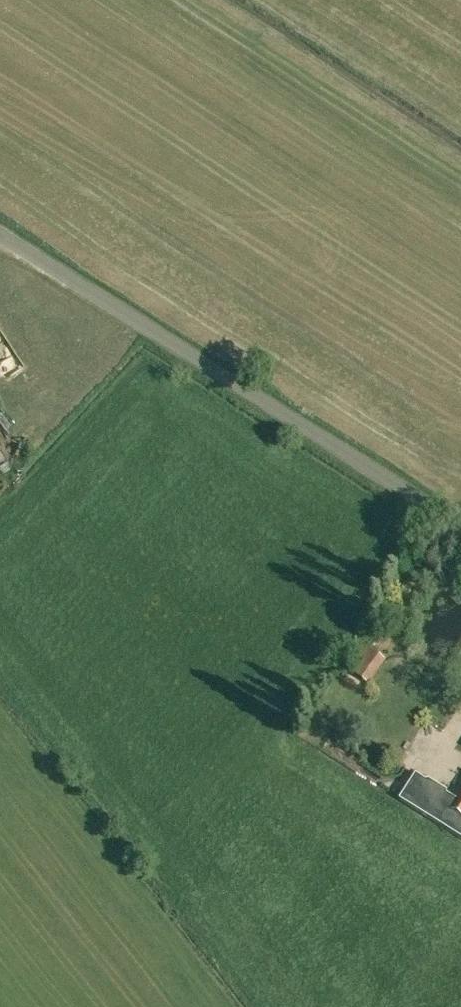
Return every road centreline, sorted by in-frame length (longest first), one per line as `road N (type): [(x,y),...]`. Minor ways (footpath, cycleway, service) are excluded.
road 1 (unclassified): [(460,530),(0,236)]

